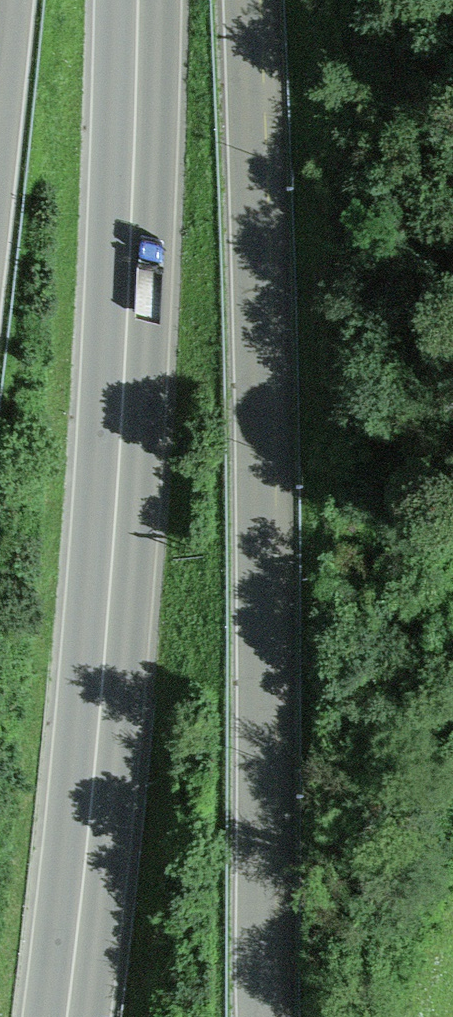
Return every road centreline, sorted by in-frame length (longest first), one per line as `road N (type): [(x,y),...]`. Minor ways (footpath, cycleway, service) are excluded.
road 1 (motorway): [(137,0),(114,537),(66,1016)]
road 2 (tertiary): [(257,1016),(244,0)]

